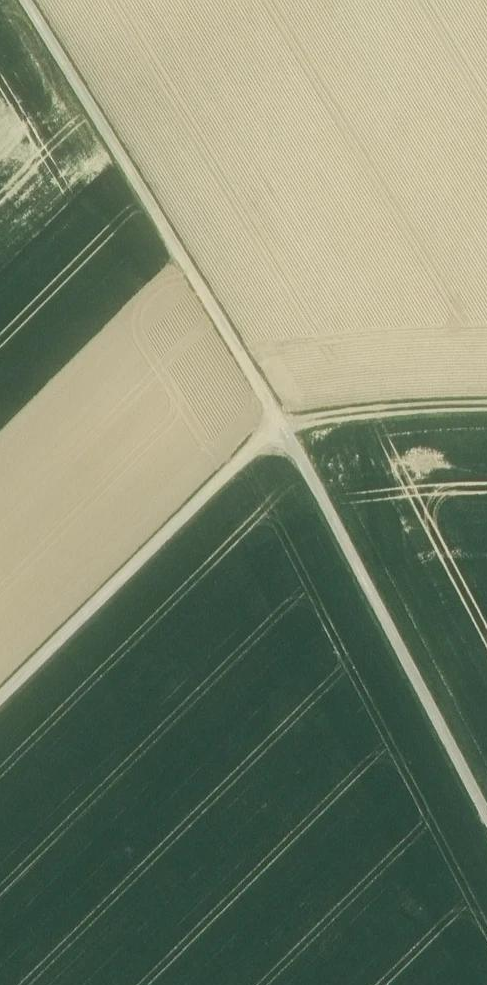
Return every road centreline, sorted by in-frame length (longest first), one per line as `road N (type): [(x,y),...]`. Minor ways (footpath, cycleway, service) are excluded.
road 1 (track): [(486,822),(283,434),(21,0)]
road 2 (track): [(0,699),(250,451),(283,434)]
road 3 (track): [(486,409),(346,417),(283,434)]

